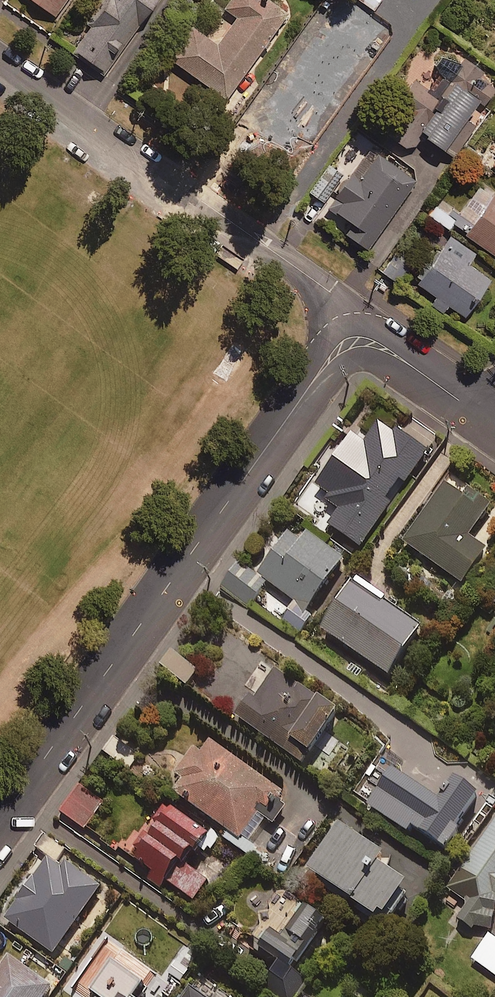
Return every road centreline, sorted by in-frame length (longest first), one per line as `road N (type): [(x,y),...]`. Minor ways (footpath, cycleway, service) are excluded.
road 1 (residential): [(372,338),(336,348),(0,822)]
road 2 (residential): [(372,338),(85,122)]
road 3 (residential): [(85,122),(171,0)]
road 4 (residential): [(479,418),(372,338)]

